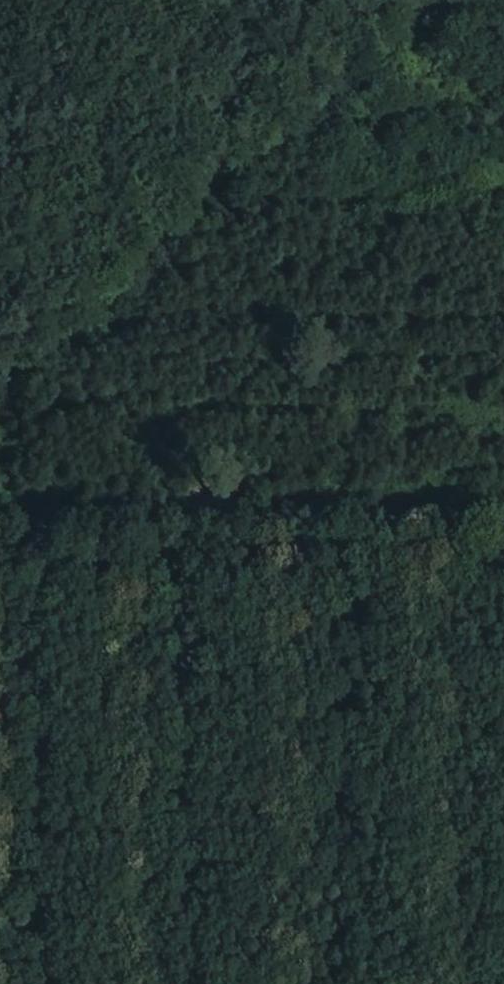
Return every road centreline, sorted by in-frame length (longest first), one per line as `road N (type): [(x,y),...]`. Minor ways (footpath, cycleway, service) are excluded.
road 1 (track): [(0,493),(503,504)]

